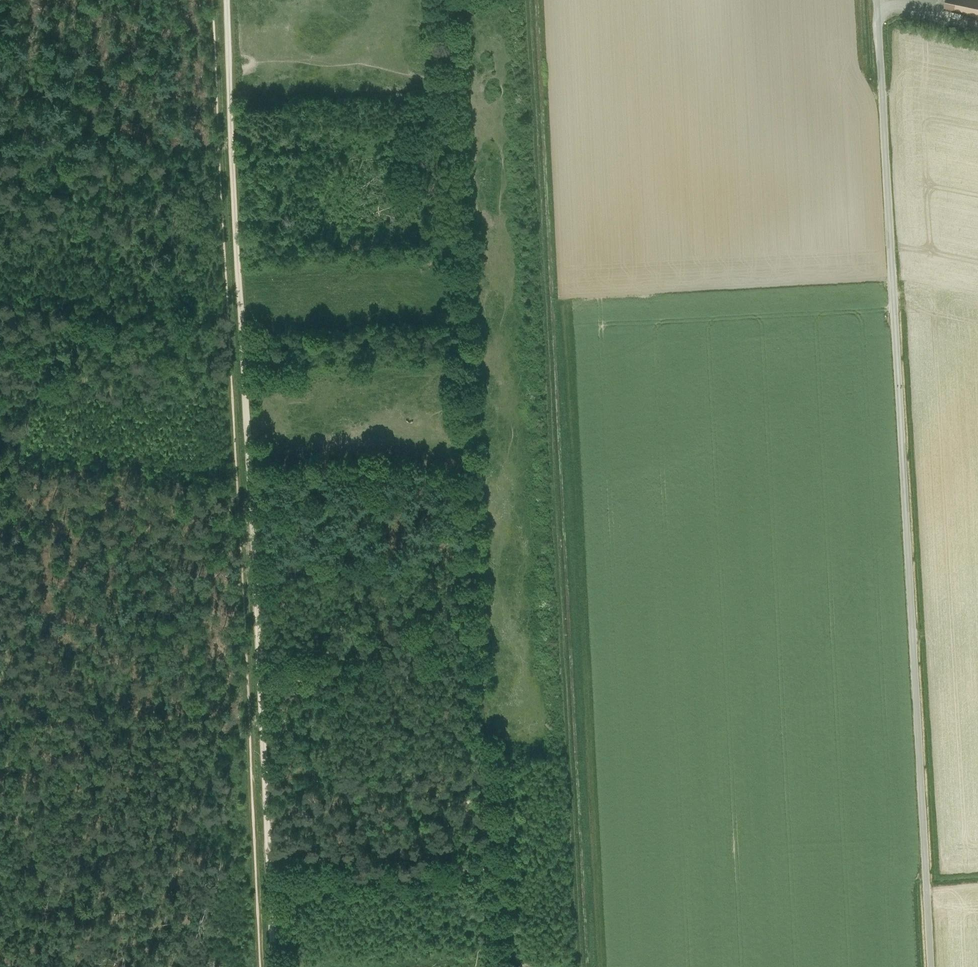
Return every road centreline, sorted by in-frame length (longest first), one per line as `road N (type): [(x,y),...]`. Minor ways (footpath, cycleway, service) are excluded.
road 1 (unclassified): [(876,0),(930,966)]
road 2 (track): [(526,0),(579,966)]
road 3 (track): [(272,966),(225,0)]
road 4 (track): [(489,871),(450,147)]
road 5 (track): [(450,147),(232,153)]
road 6 (track): [(444,0),(450,147)]

